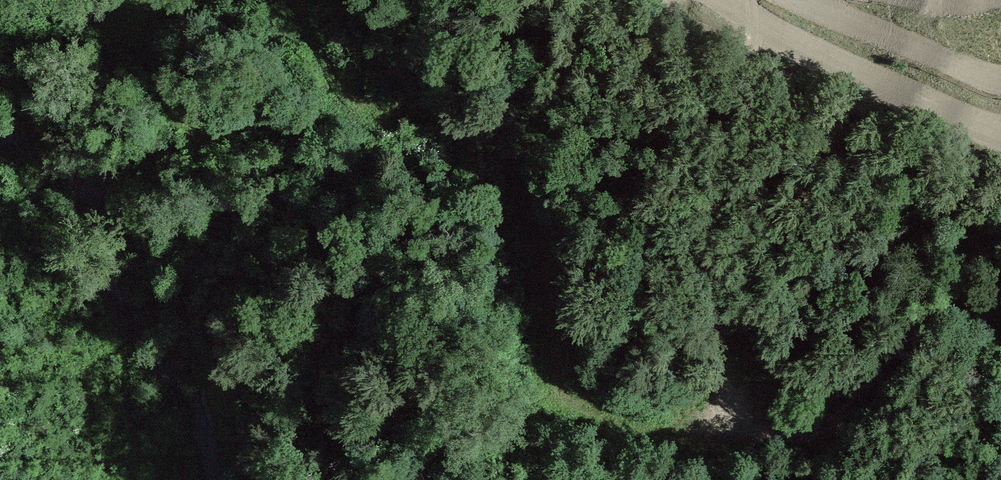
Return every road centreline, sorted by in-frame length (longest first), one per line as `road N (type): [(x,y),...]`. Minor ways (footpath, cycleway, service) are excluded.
road 1 (track): [(1000,240),(806,430),(668,430),(554,397),(462,441),(416,479)]
road 2 (track): [(289,0),(315,25),(352,92),(372,104),(473,124),(508,158),(536,209),(554,397)]

